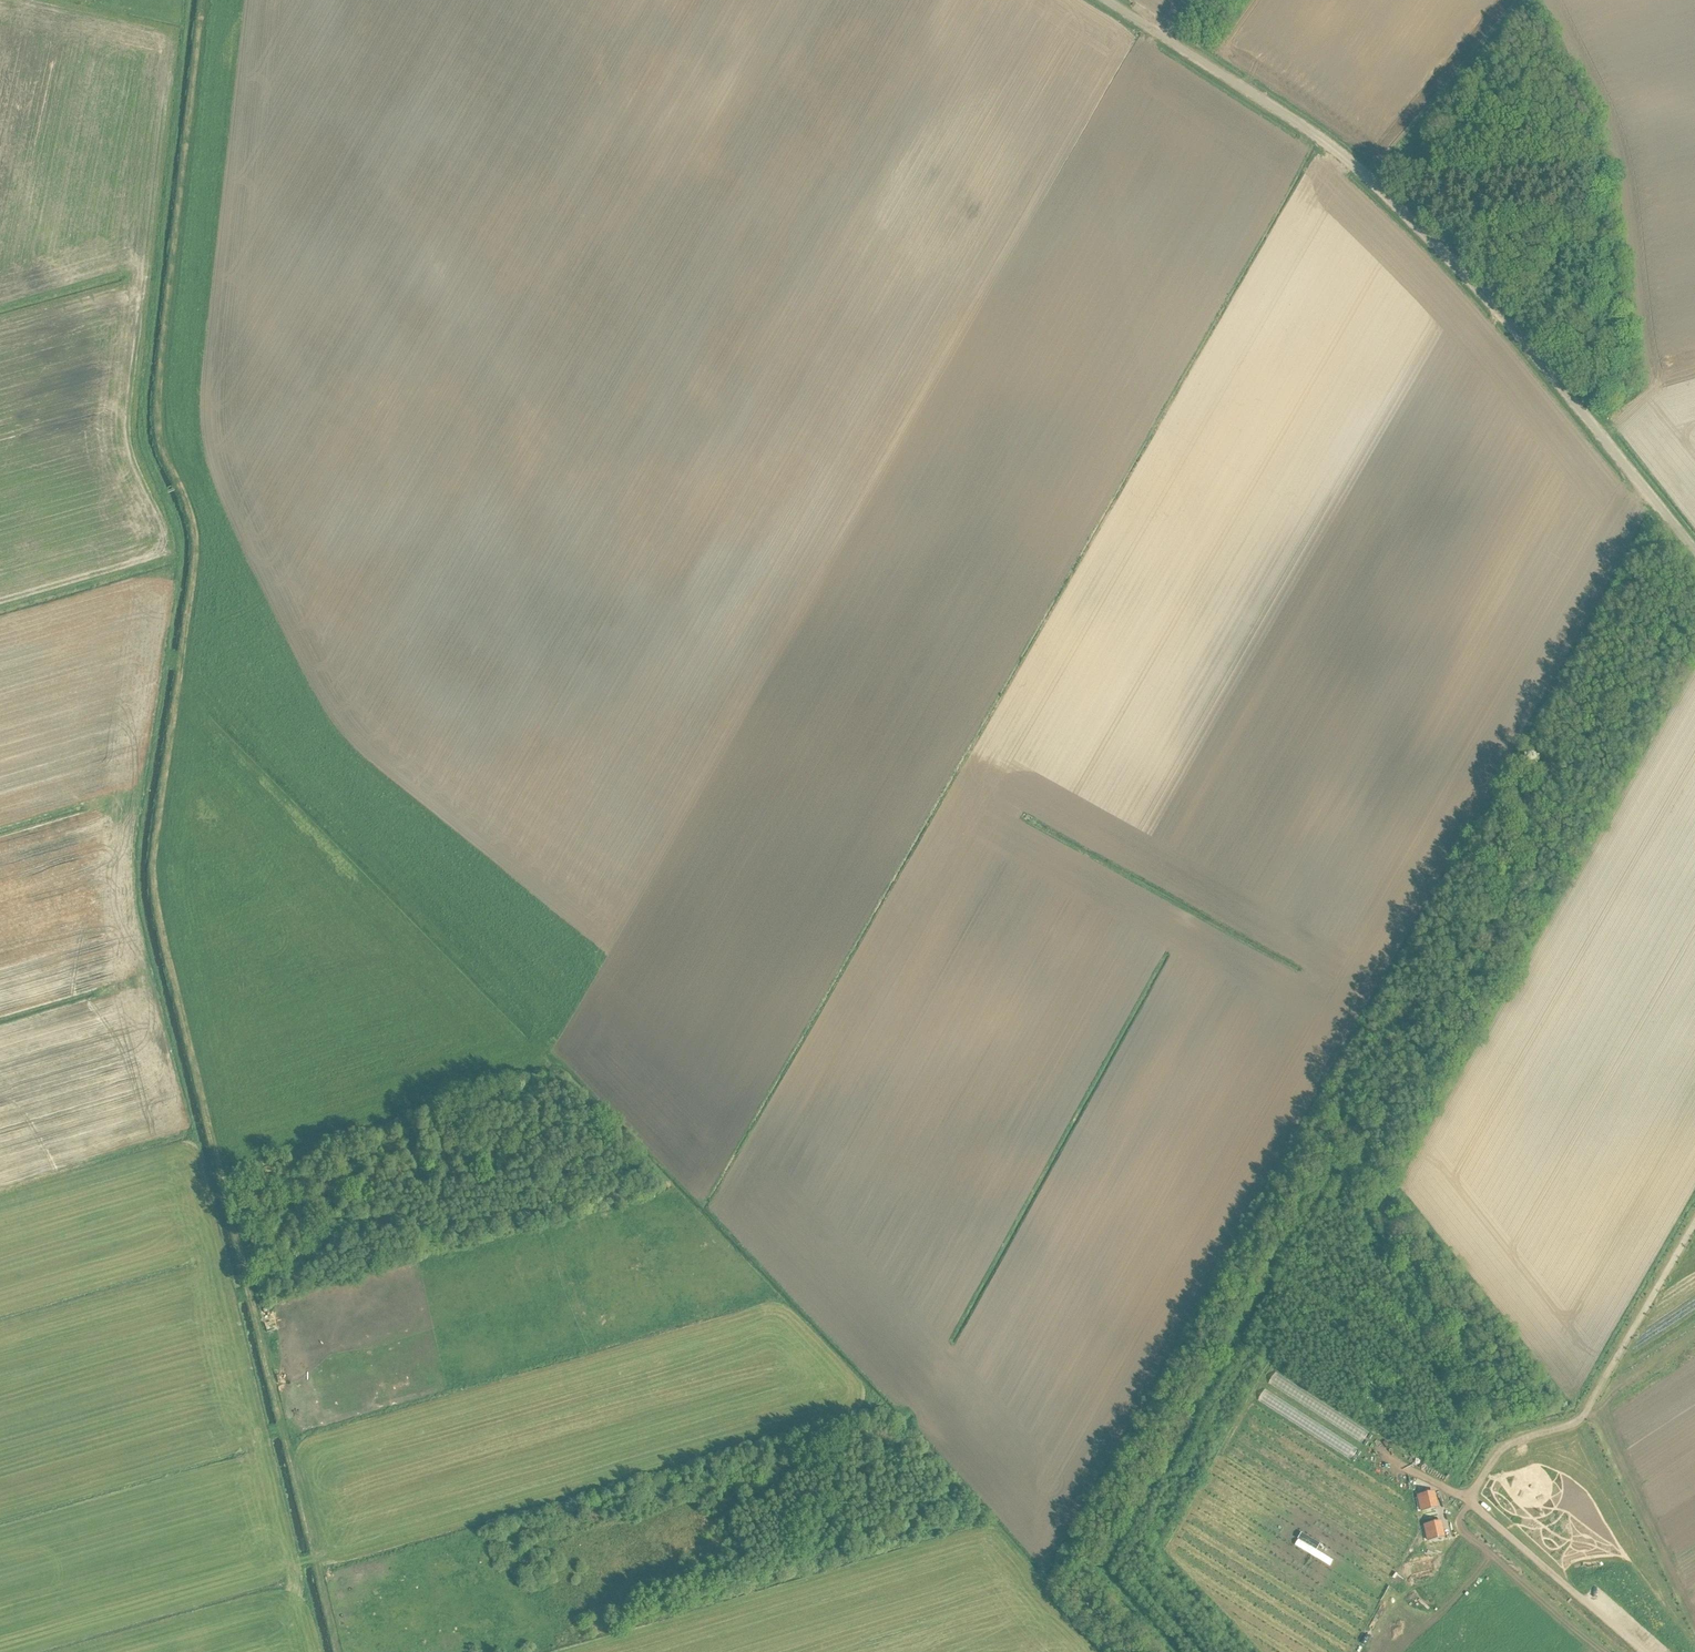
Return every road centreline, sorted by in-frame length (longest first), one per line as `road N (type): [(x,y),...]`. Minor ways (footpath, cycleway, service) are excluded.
road 1 (unclassified): [(1694,552),(1522,338),(1372,183),(1318,136),(1107,0)]
road 2 (track): [(1467,1501),(1500,1450),(1584,1417),(1694,1224)]
road 3 (track): [(1643,1651),(1467,1501)]

